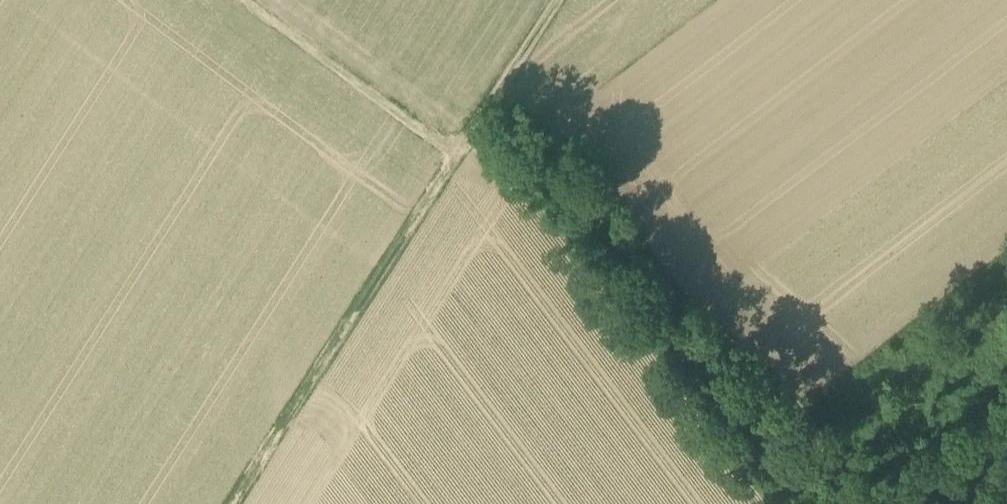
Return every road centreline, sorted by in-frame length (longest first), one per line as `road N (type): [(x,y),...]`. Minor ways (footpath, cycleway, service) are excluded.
road 1 (track): [(241,503),(576,0)]
road 2 (track): [(495,126),(561,177),(769,390),(860,503)]
road 3 (track): [(253,0),(468,160)]

